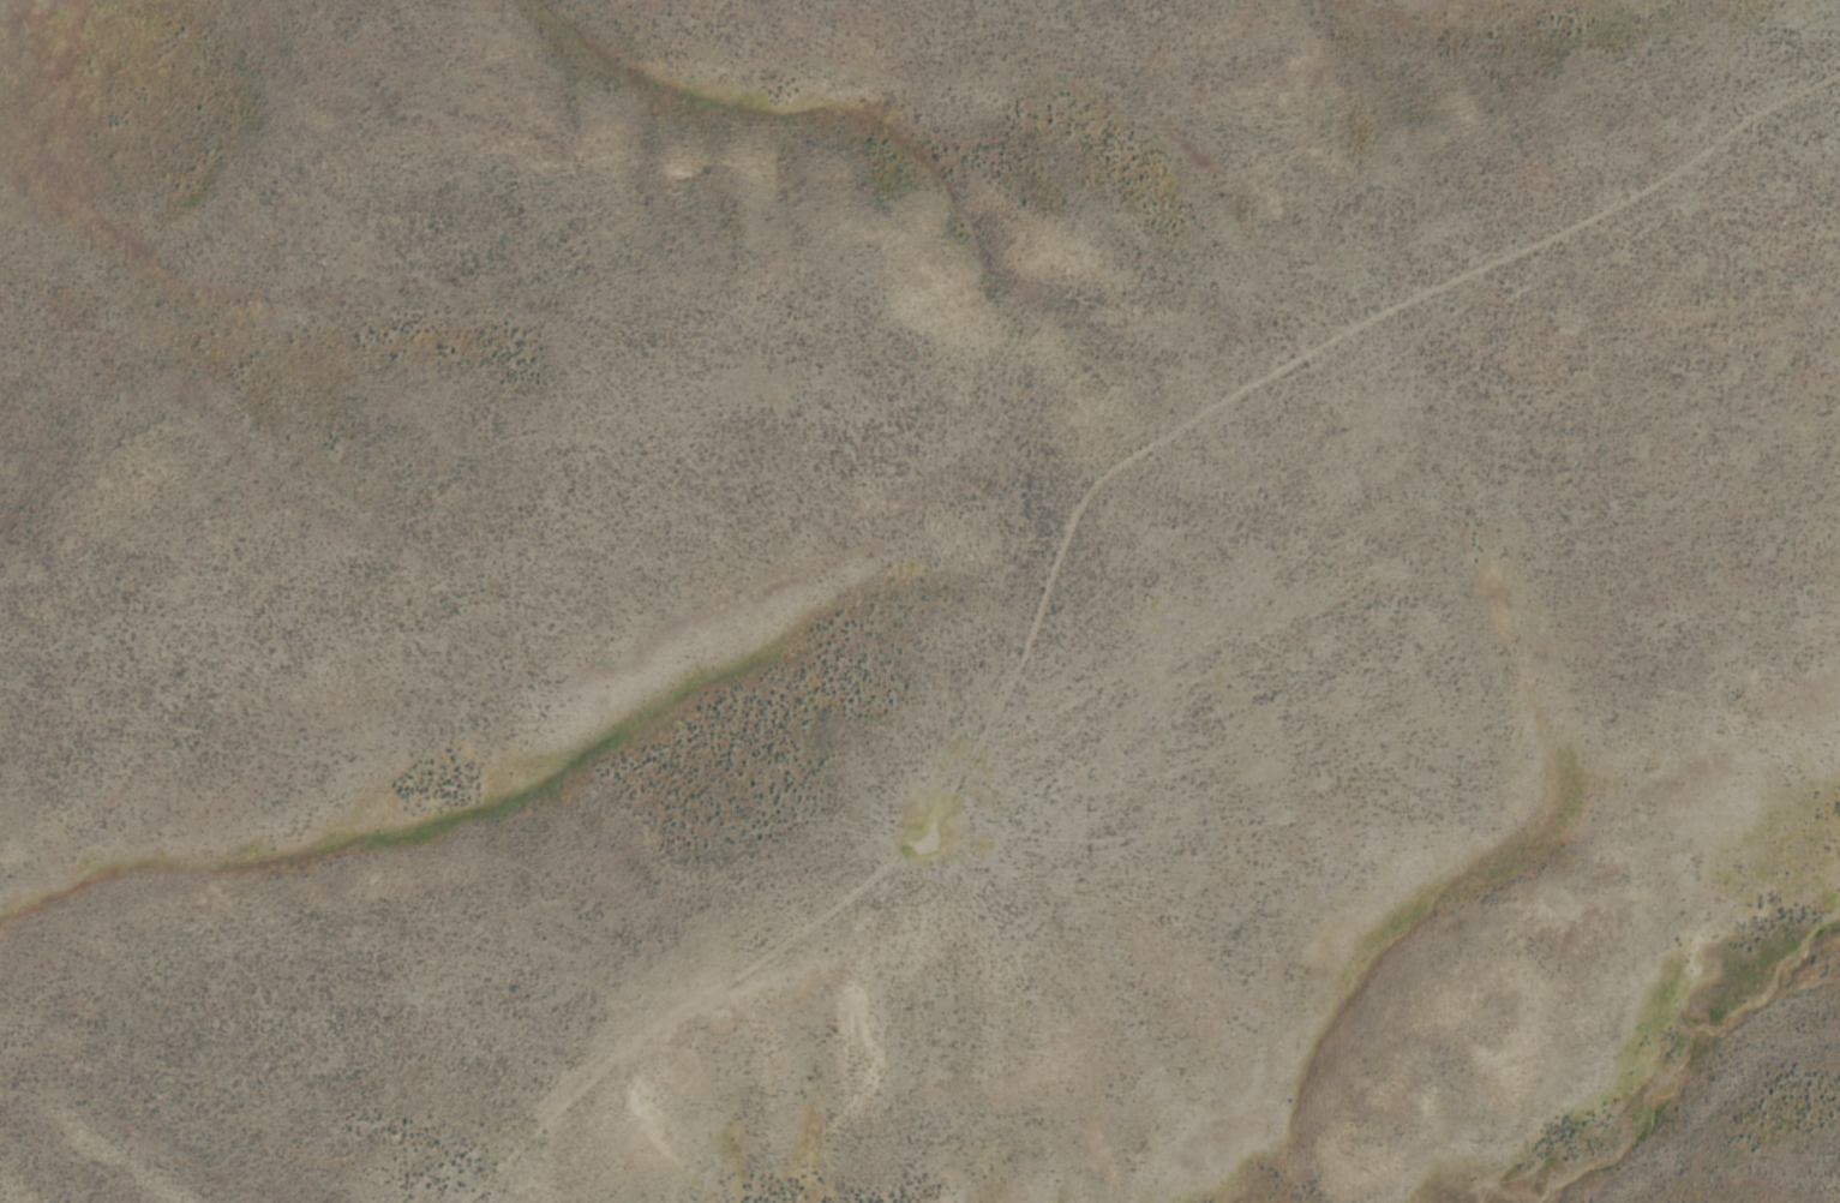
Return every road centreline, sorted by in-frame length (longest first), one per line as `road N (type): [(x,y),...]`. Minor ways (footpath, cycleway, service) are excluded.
road 1 (track): [(447,1202),(660,989),(876,849),(1001,724),(1091,576),(1285,409),(1592,199),(1821,102),(1839,86)]

